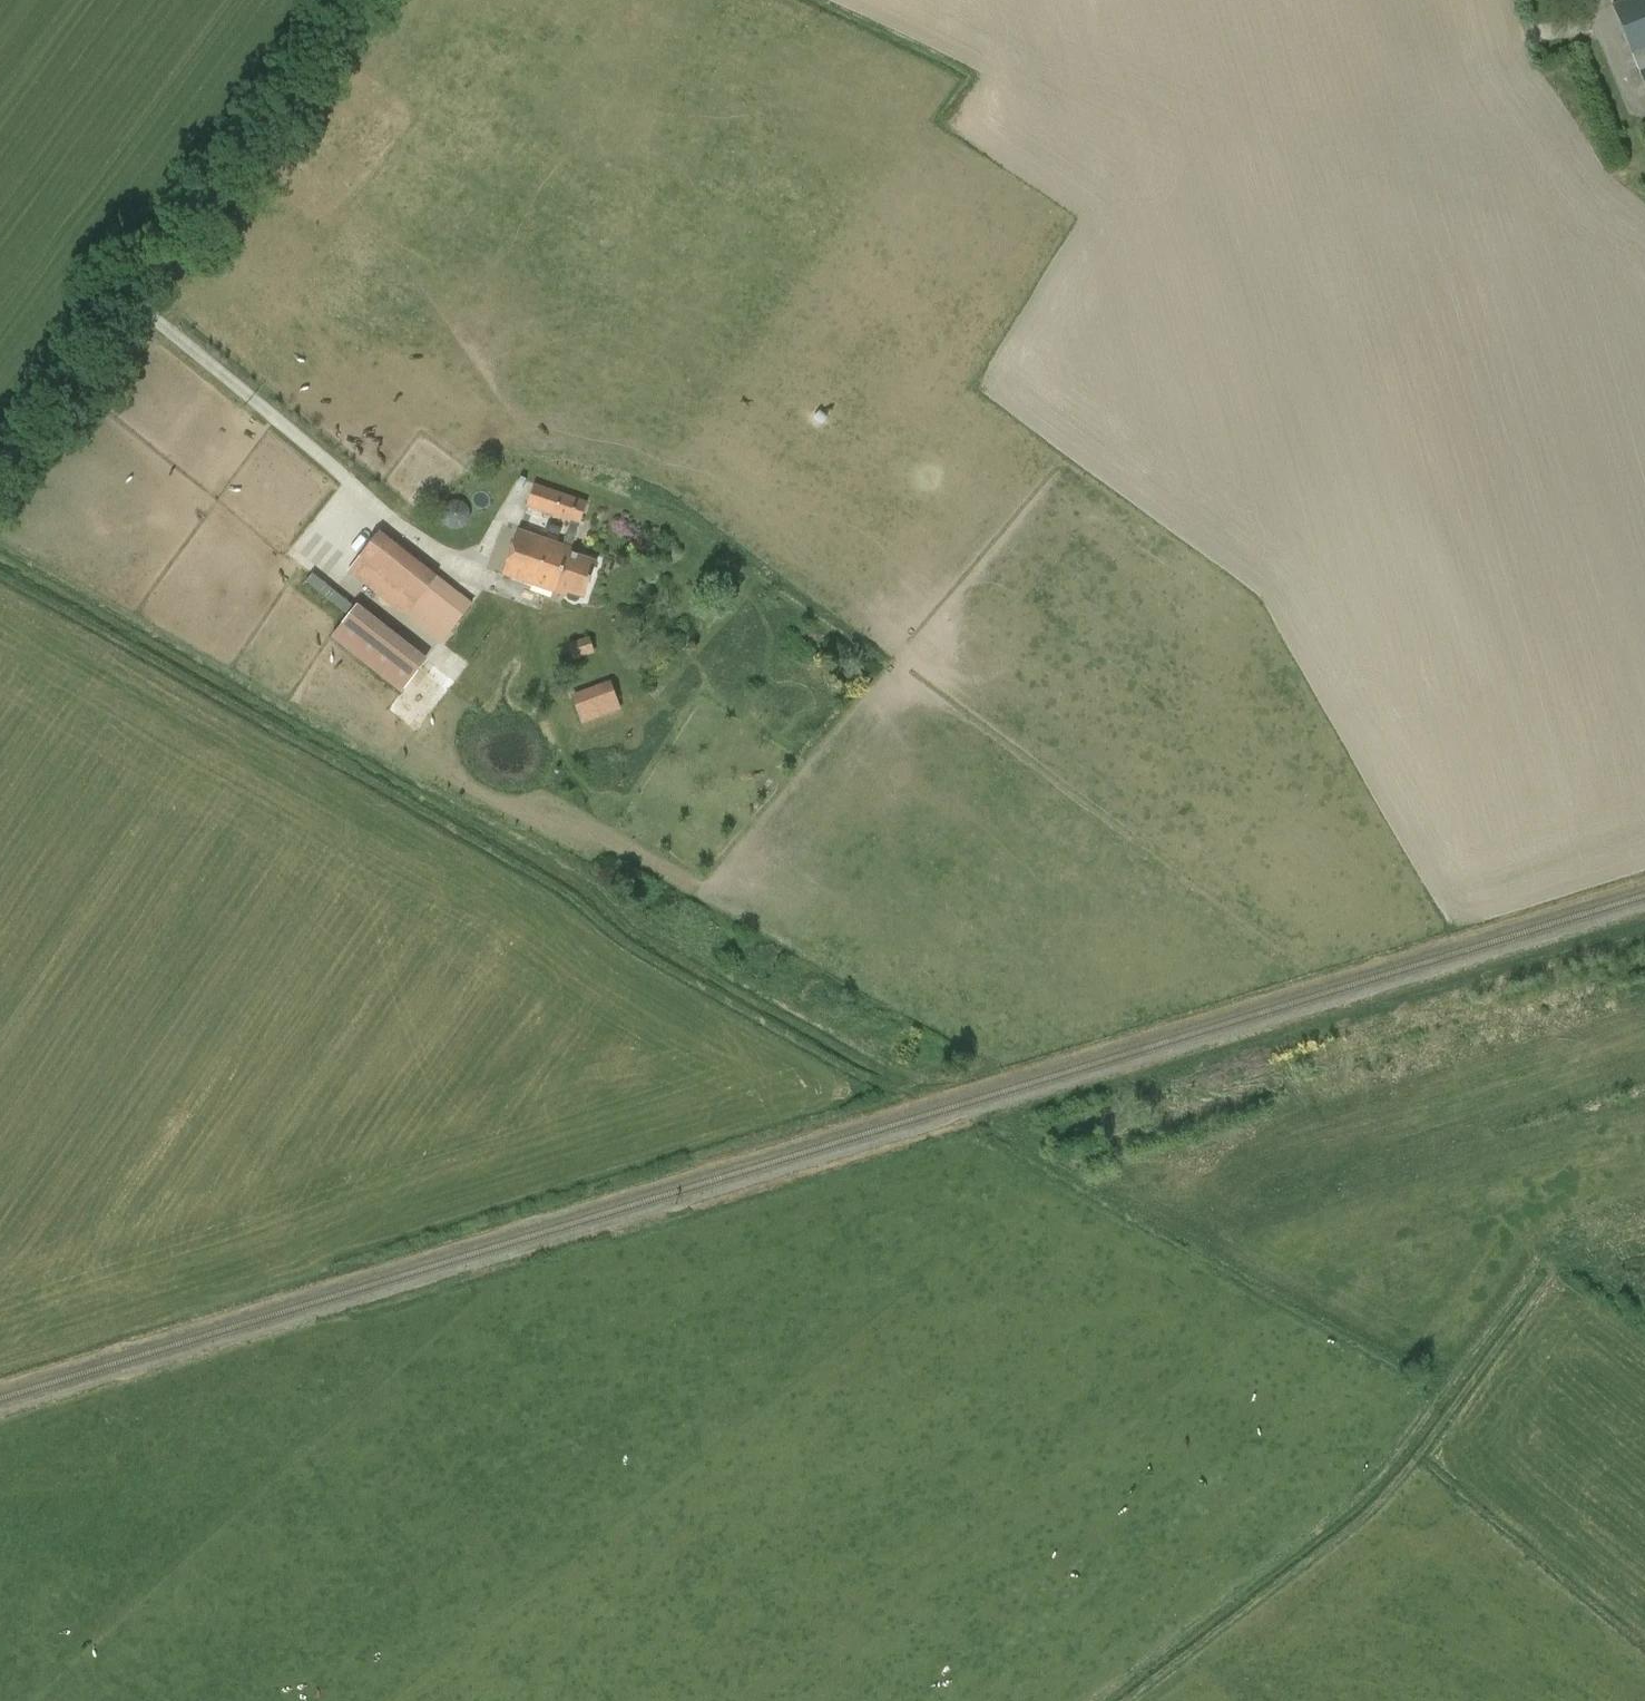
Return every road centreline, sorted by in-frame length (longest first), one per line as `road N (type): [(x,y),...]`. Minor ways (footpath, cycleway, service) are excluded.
road 1 (unclassified): [(0,476),(344,0)]

